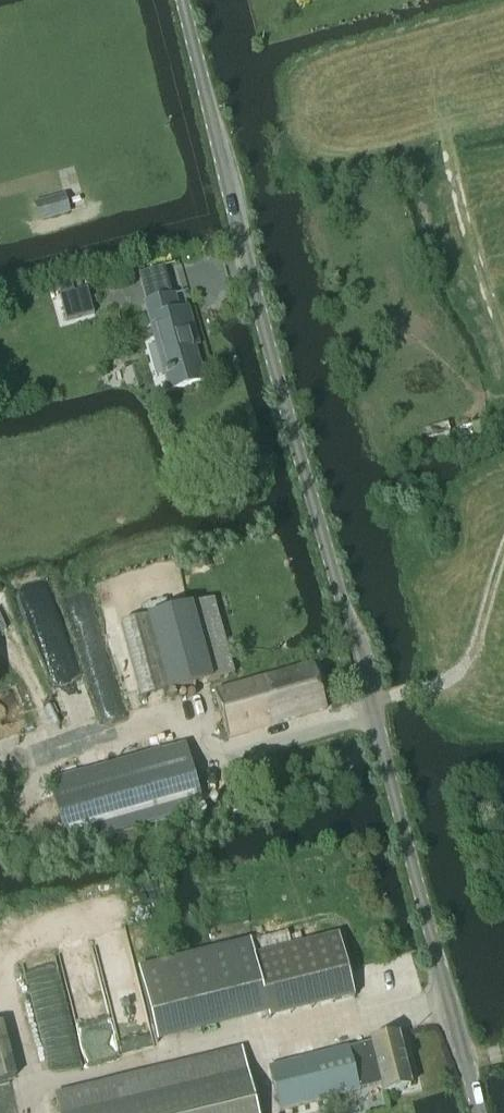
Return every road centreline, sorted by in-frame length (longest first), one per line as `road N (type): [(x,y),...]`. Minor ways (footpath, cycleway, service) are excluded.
road 1 (tertiary): [(479,1112),(182,0)]
road 2 (track): [(479,89),(442,127),(503,324)]
road 3 (track): [(503,545),(467,660),(447,680),(370,703)]

